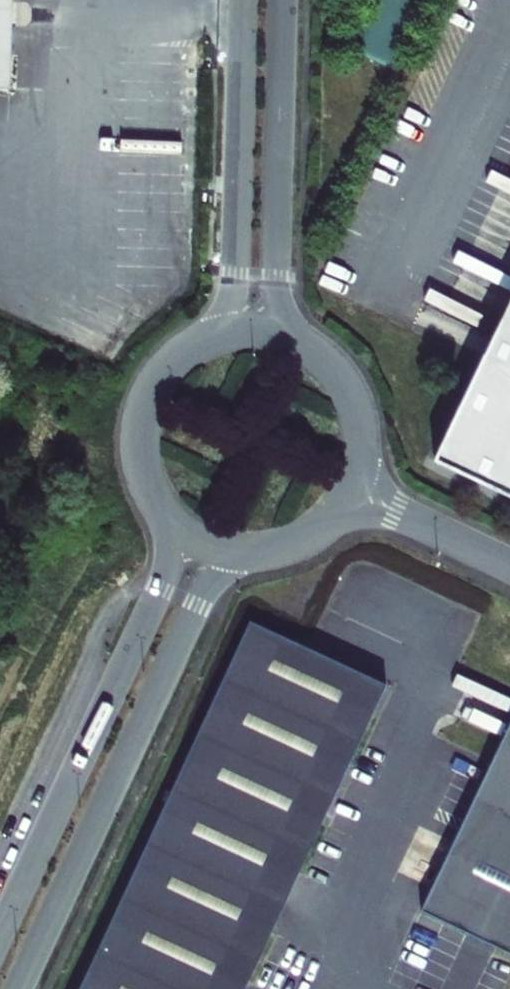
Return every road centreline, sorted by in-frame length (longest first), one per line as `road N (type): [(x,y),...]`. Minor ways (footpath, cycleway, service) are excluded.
road 1 (tertiary): [(19,988),(202,595),(218,575),(263,553)]
road 2 (tertiary): [(155,502),(168,551),(160,590),(0,934)]
road 3 (tertiary): [(323,359),(278,293),(284,0)]
road 4 (tertiary): [(242,0),(233,290),(223,313),(185,353)]
road 5 (unclassified): [(509,567),(350,491)]
road 6 (tertiary): [(185,353),(156,383),(141,421),(140,463),(155,502)]
road 7 (tertiary): [(323,359),(255,332),(185,353)]
road 8 (tertiary): [(350,491),(359,421),(323,359)]
road 9 (tertiary): [(155,502),(195,540),(263,553)]

